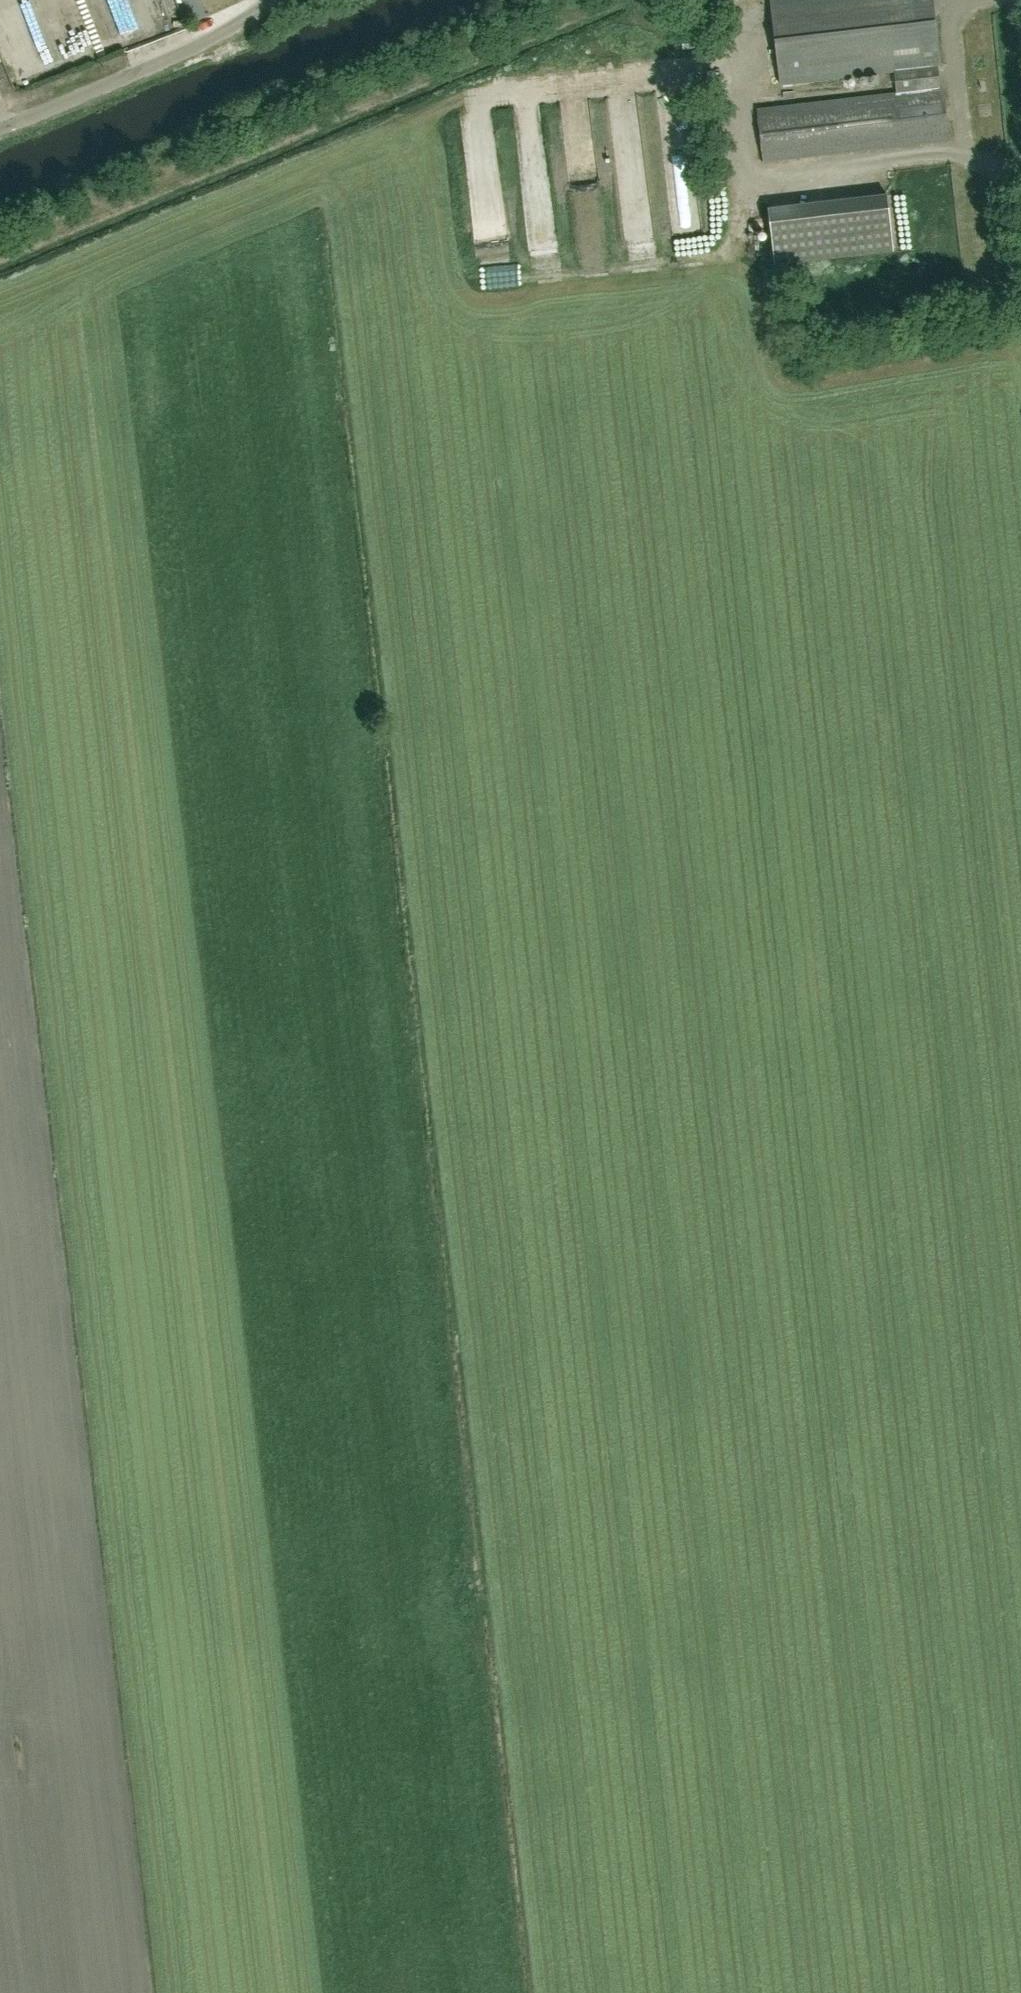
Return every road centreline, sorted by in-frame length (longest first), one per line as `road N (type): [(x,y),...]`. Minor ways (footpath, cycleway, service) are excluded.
road 1 (unclassified): [(0,128),(203,43),(273,0)]

